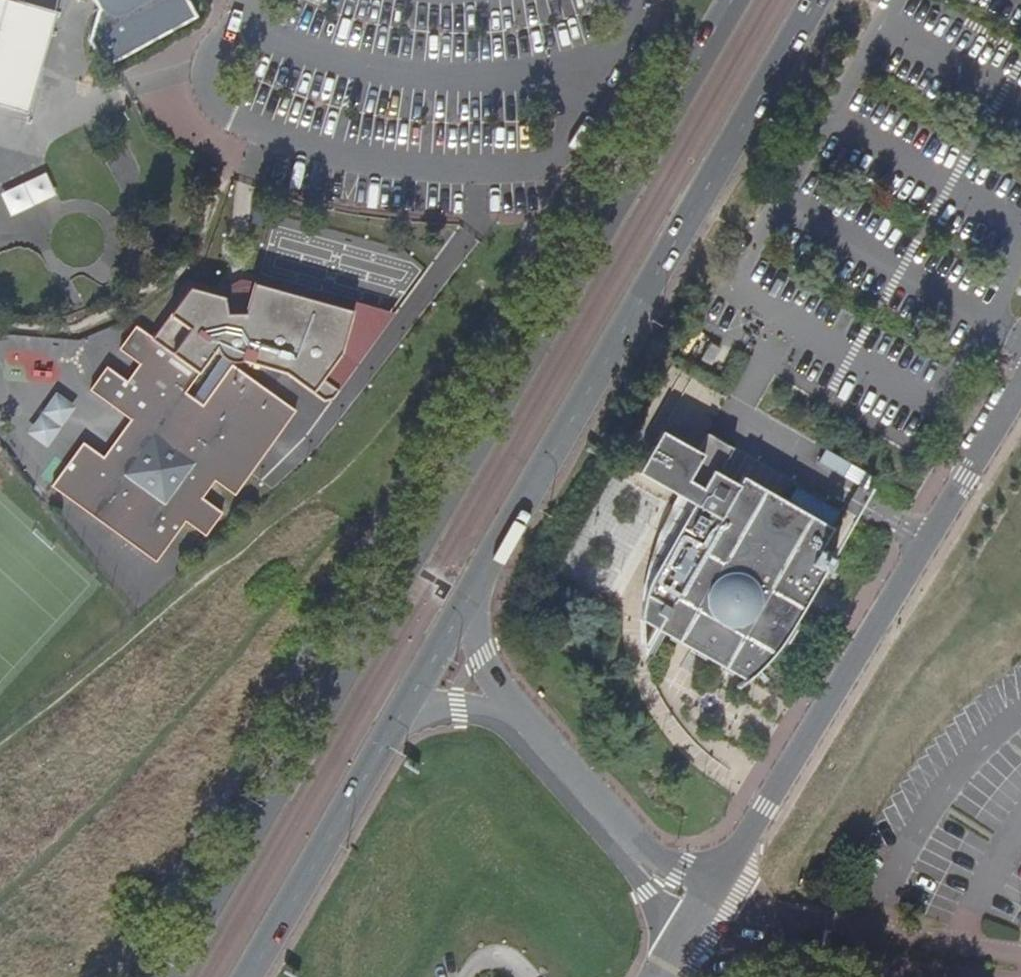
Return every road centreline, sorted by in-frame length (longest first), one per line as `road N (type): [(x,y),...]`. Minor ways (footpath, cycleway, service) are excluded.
road 1 (primary): [(730,0),(163,976)]
road 2 (primary): [(470,596),(816,0)]
road 3 (residential): [(1020,387),(719,882)]
road 4 (primary): [(248,976),(399,717)]
road 5 (residential): [(260,128),(378,164),(488,168),(553,158)]
road 6 (residential): [(520,713),(628,854)]
road 7 (primary): [(399,717),(470,596)]
road 8 (residential): [(520,713),(482,656),(470,596)]
road 9 (residential): [(399,717),(457,706),(520,713)]

